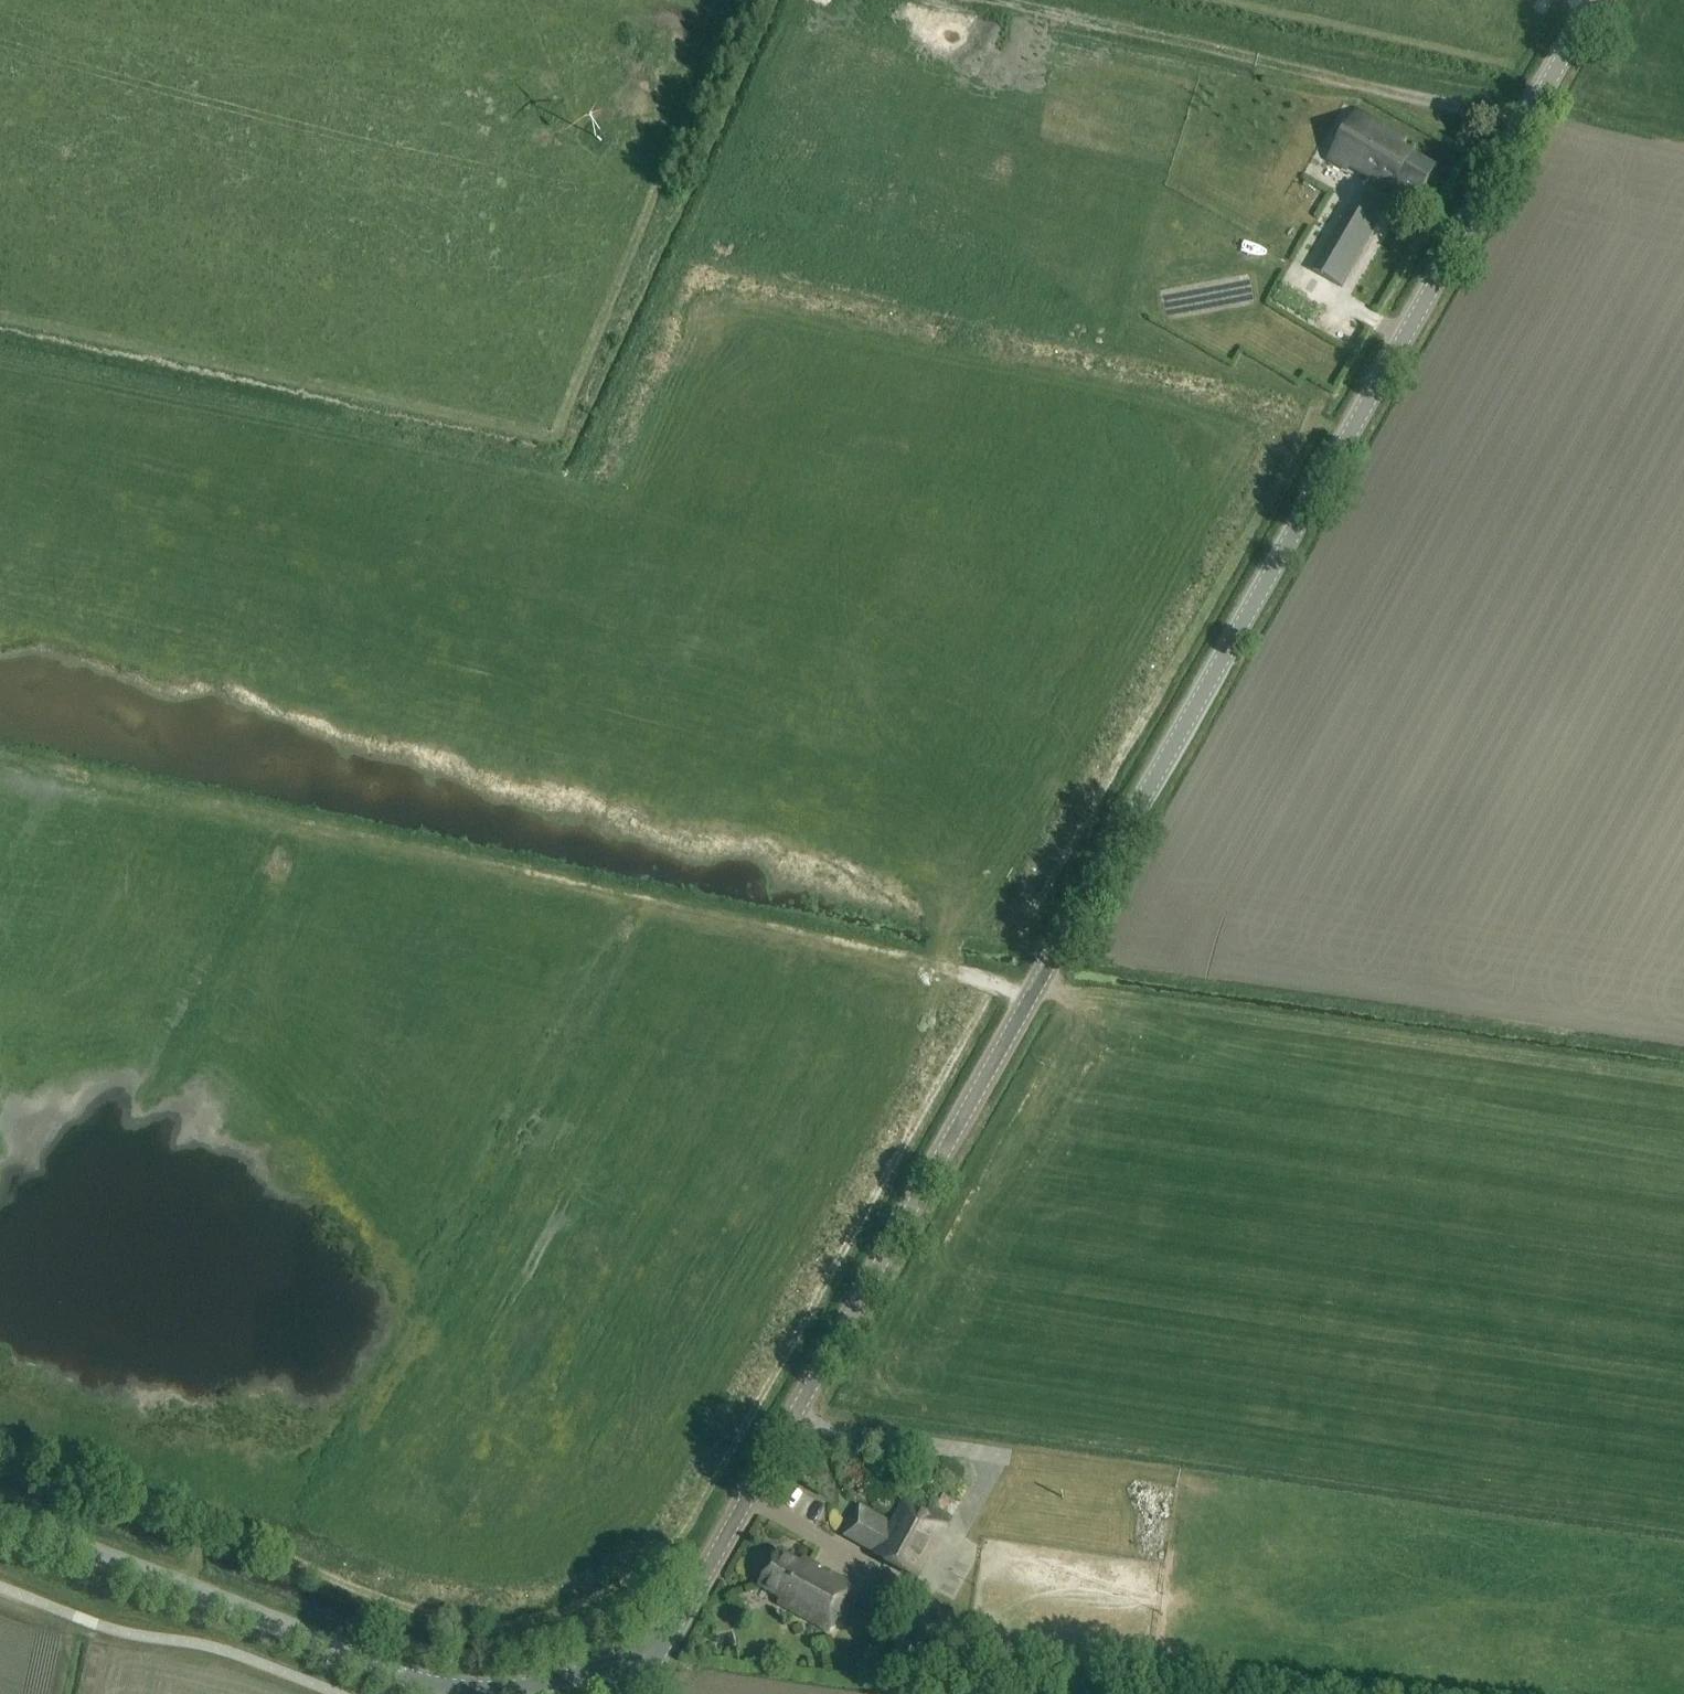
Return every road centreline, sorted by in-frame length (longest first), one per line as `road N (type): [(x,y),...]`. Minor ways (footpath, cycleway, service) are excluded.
road 1 (tertiary): [(666,1636),(1596,0)]
road 2 (track): [(985,0),(1529,119)]
road 3 (unclassified): [(434,1693),(0,1519)]
road 4 (unclassified): [(666,1636),(614,1665),(481,1693)]

